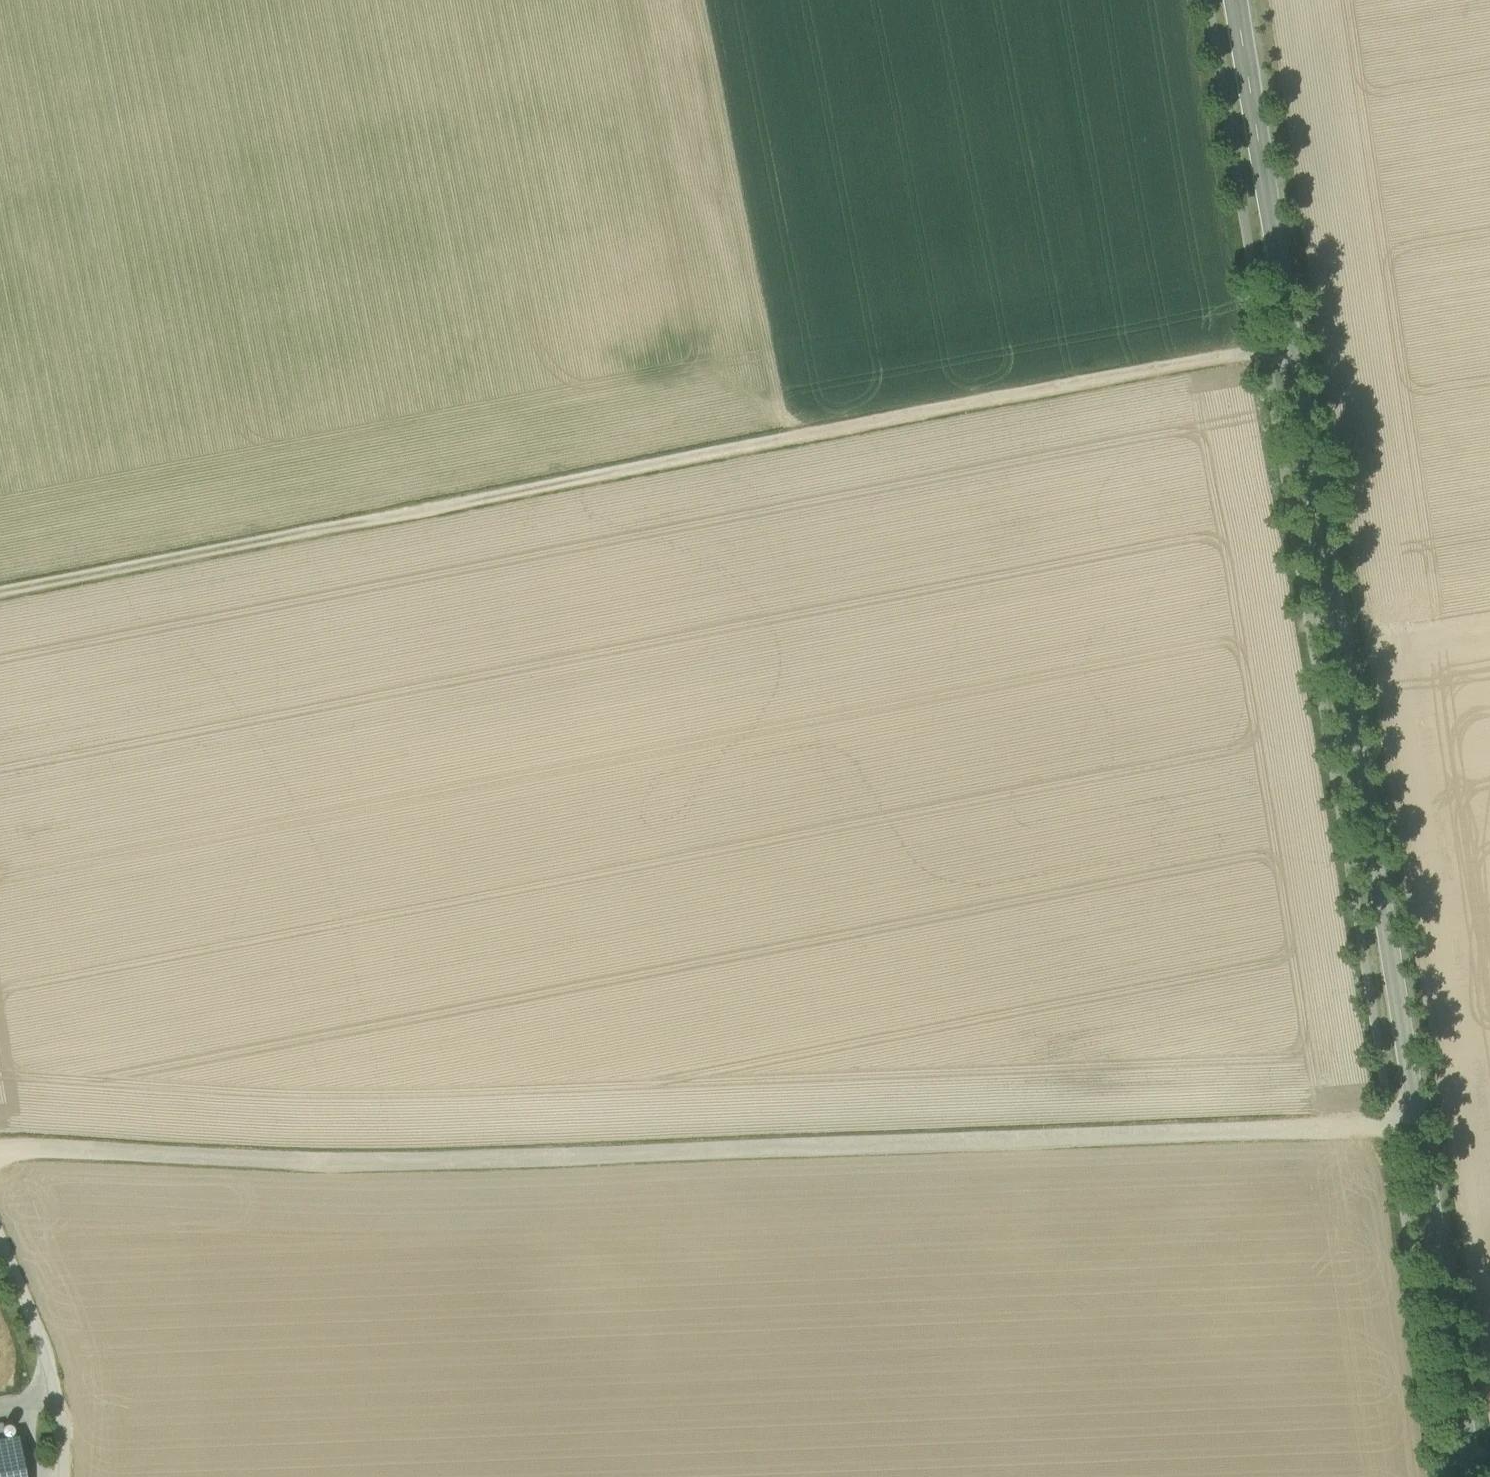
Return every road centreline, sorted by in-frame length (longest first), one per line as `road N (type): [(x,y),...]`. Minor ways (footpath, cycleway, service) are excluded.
road 1 (tertiary): [(1470,1476),(1235,0)]
road 2 (track): [(0,1151),(423,1166),(1416,1123)]
road 3 (track): [(0,594),(1292,345)]
road 4 (unclassified): [(0,1244),(46,1352),(60,1423),(55,1476)]

